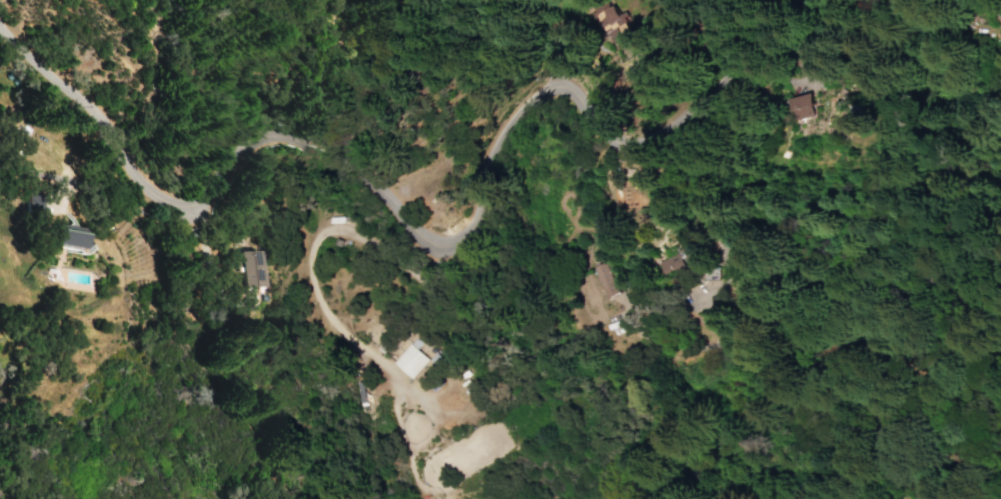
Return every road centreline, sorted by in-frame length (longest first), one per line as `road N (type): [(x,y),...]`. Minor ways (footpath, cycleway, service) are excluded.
road 1 (residential): [(0,29),(105,118),(124,163),(174,207),(213,198),(268,139),(289,137),(313,143),(424,236),(442,241),(461,237),(472,223),(481,155),(516,96),(539,84),(556,88),(606,140),(627,146),(673,123),(708,75)]
road 2 (residential): [(124,163),(0,127)]

